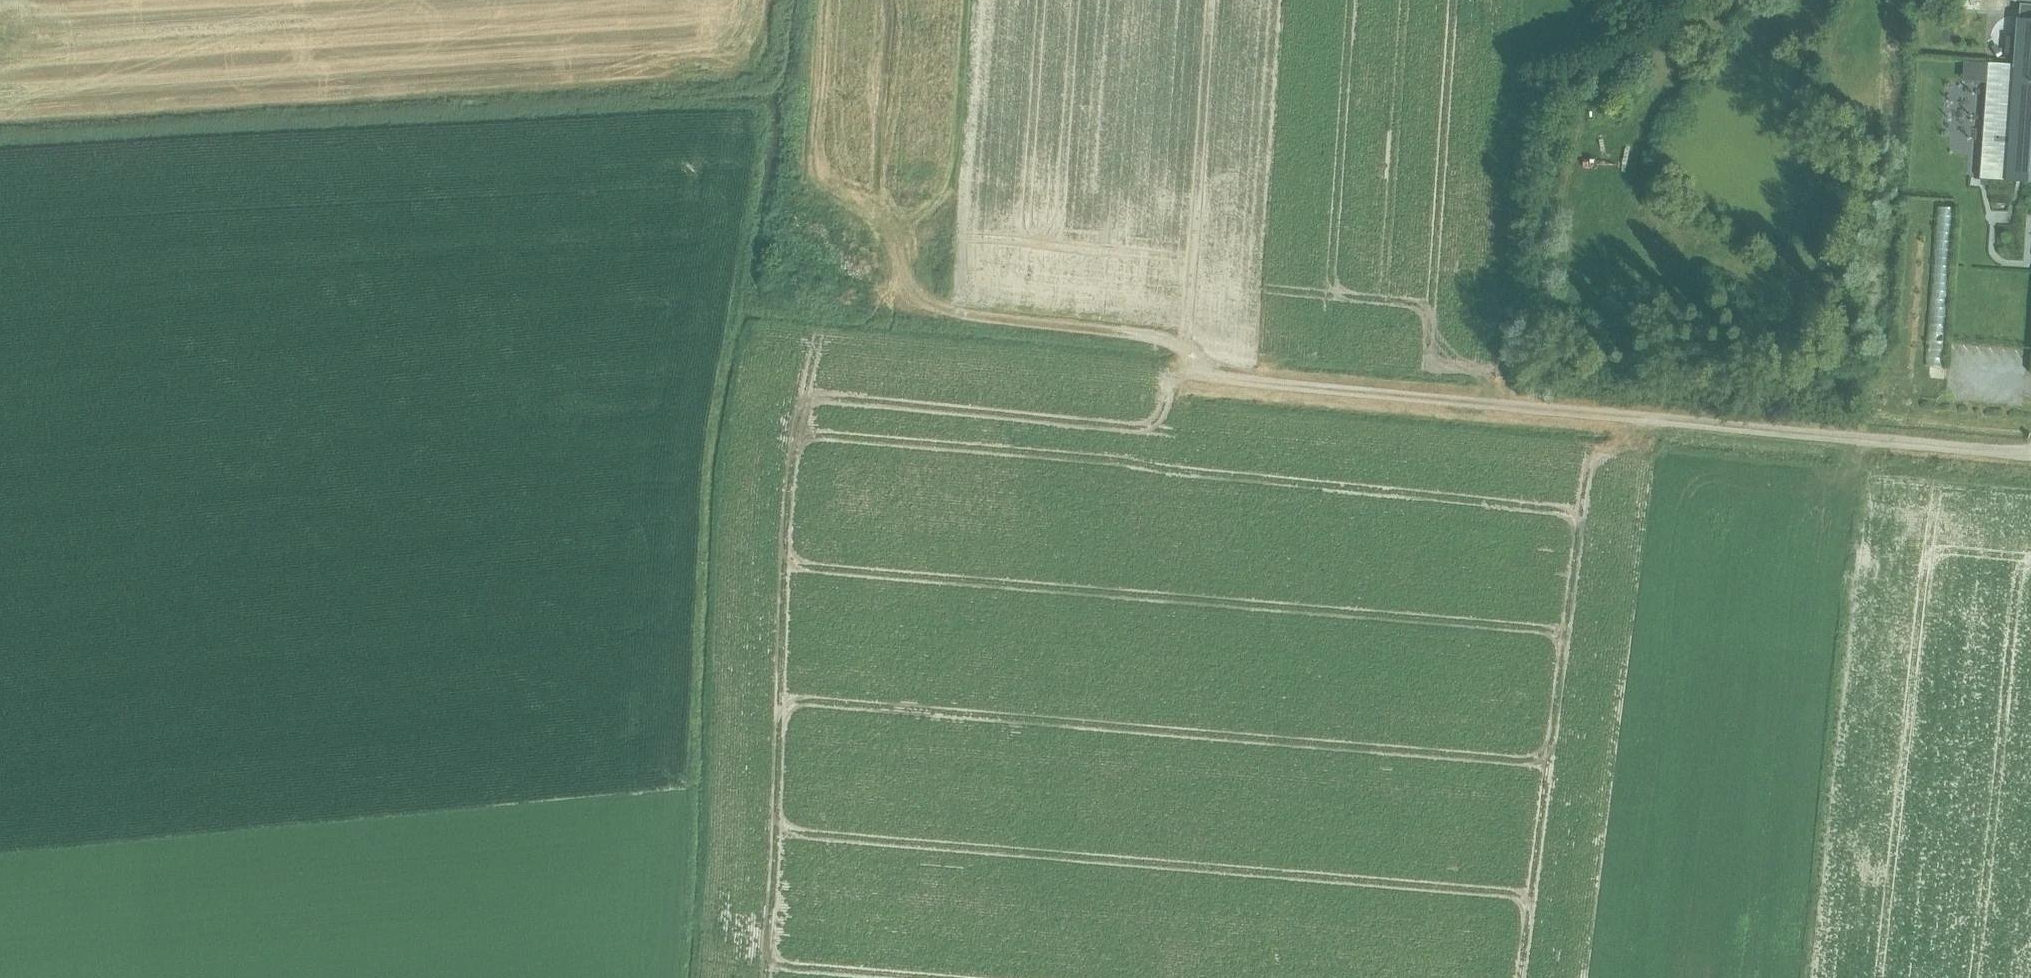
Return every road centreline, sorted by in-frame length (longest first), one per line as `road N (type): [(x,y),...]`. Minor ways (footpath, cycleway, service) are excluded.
road 1 (unclassified): [(2030,454),(1193,374)]

